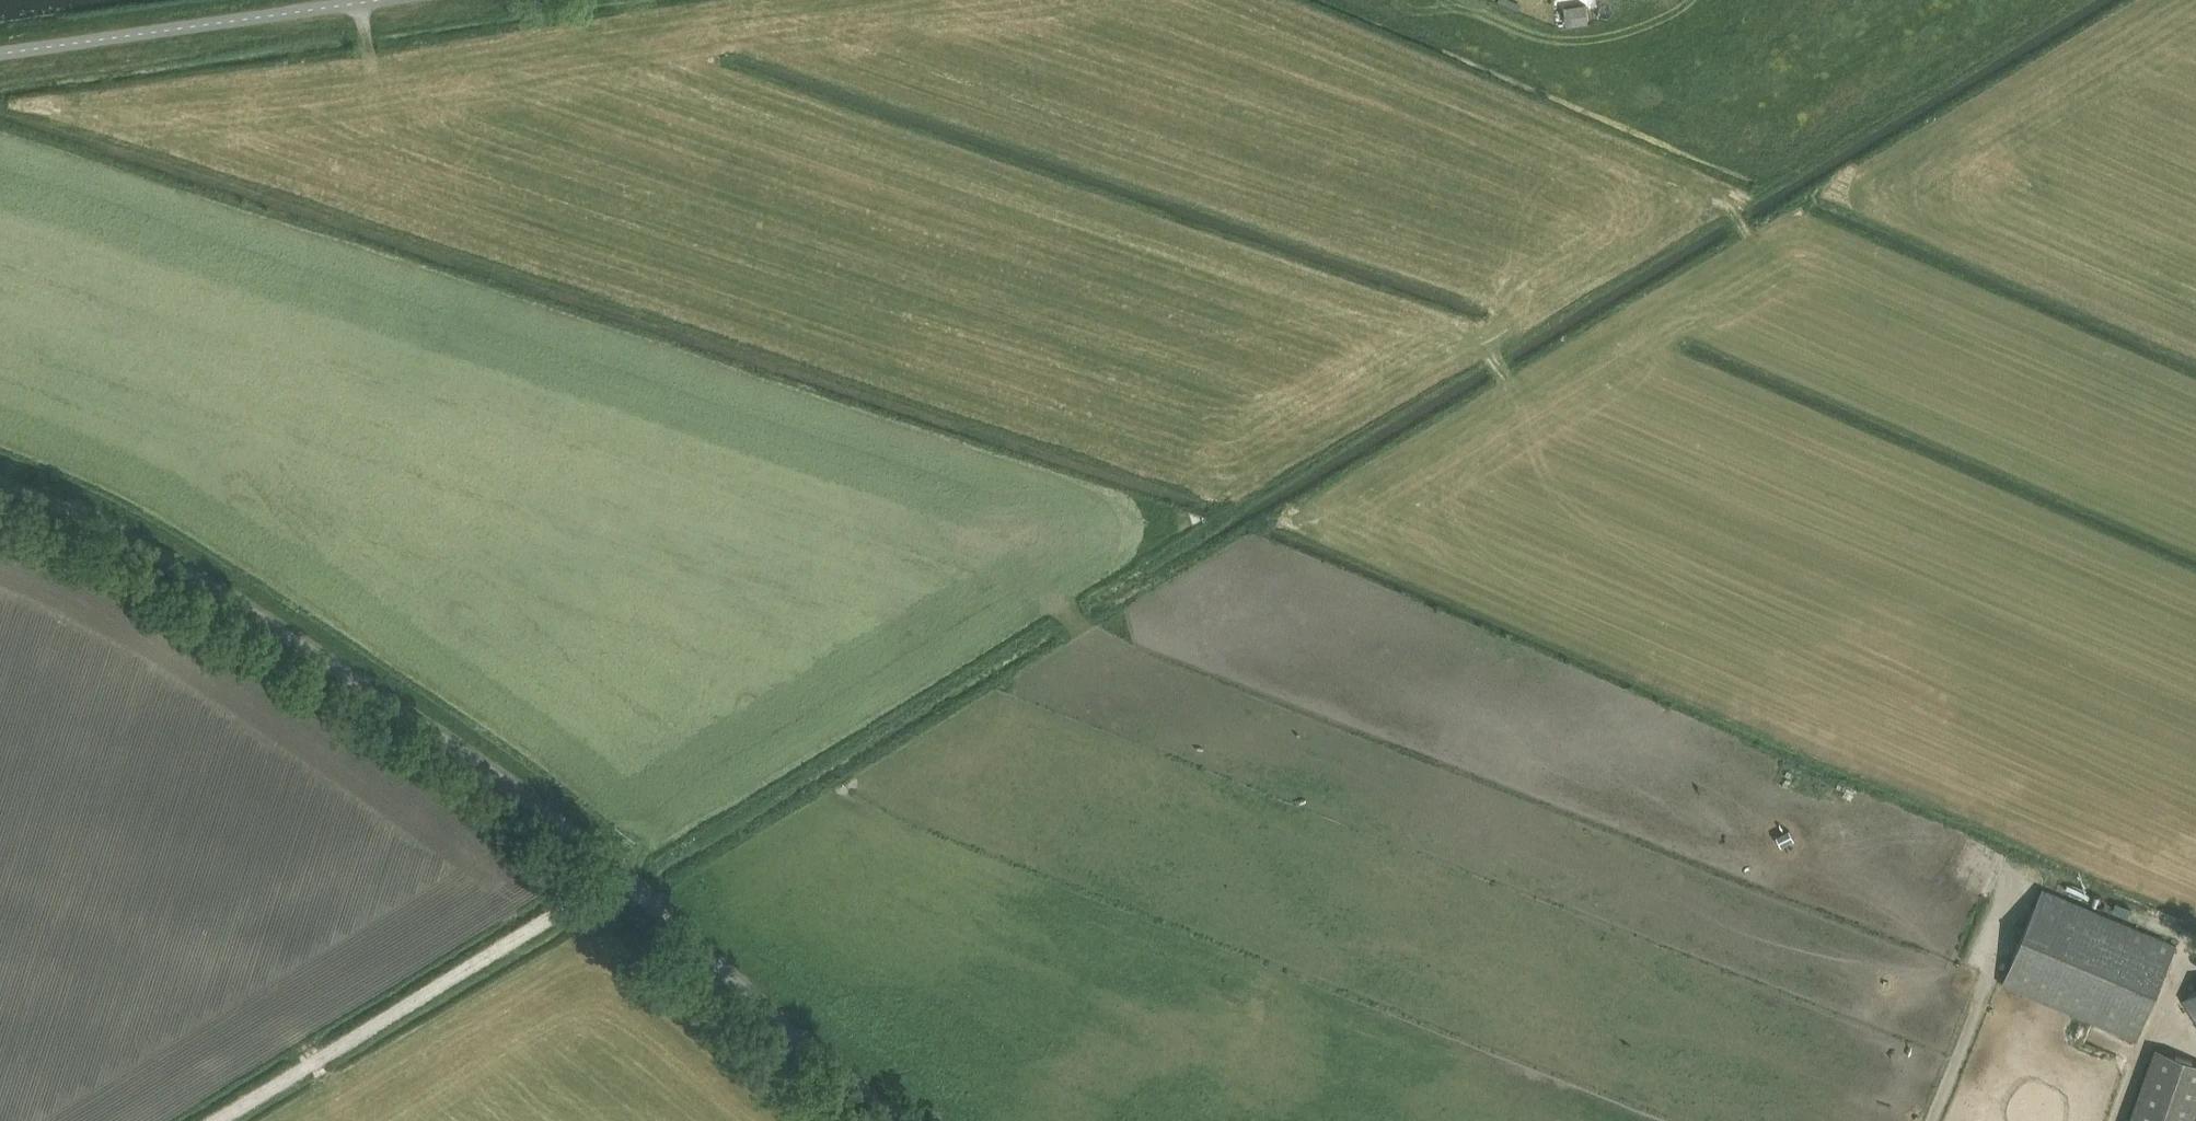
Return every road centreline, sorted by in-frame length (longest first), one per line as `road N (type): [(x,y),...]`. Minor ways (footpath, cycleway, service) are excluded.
road 1 (unclassified): [(896,1120),(540,807),(134,541),(0,486)]
road 2 (unclassified): [(0,53),(367,0)]

